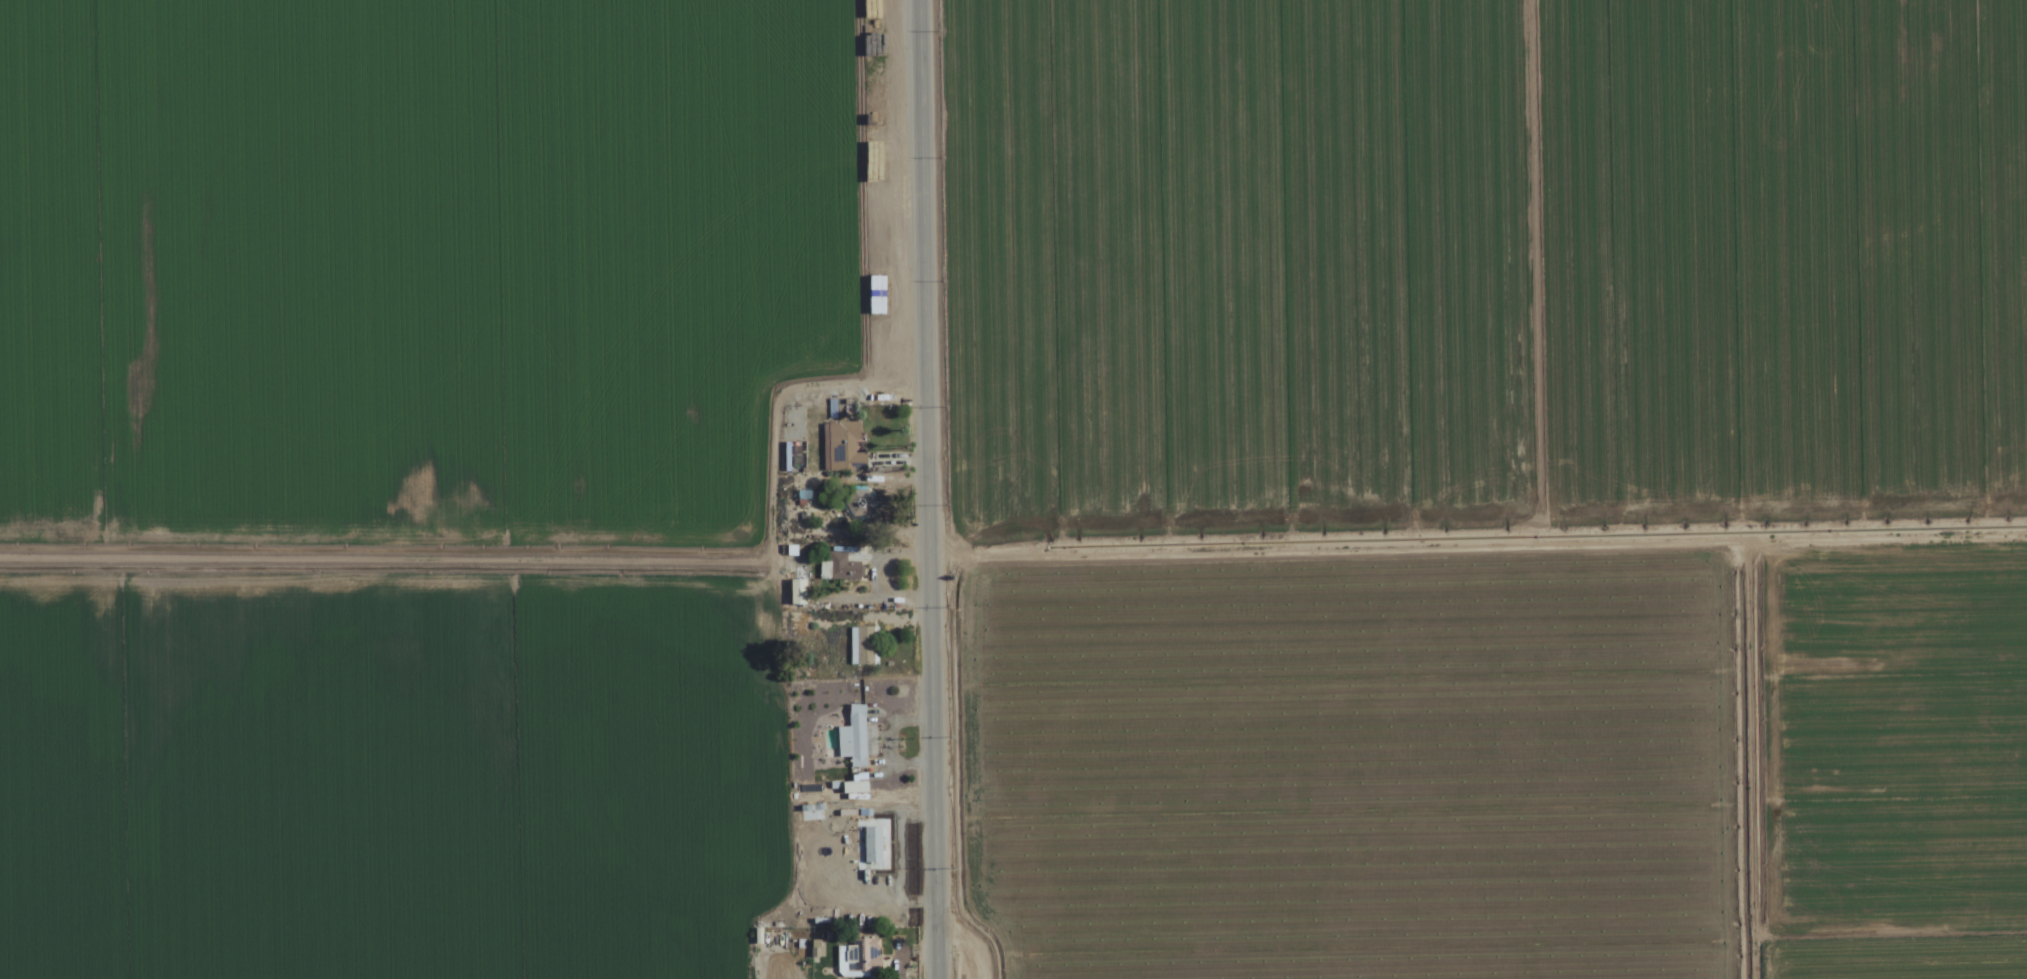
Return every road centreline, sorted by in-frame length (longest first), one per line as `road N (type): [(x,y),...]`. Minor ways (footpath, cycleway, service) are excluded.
road 1 (tertiary): [(933,978),(917,0)]

